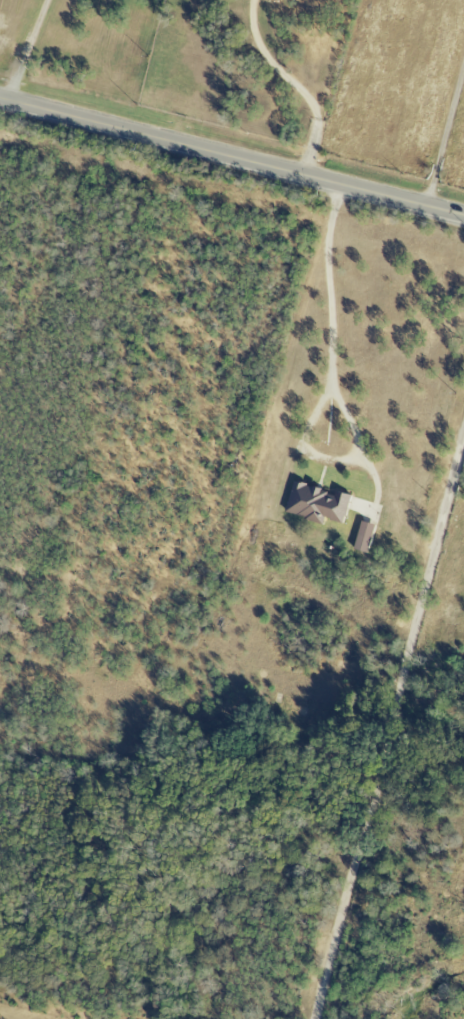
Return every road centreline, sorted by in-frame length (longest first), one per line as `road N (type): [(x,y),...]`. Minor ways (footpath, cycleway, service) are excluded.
road 1 (tertiary): [(0,98),(463,215)]

